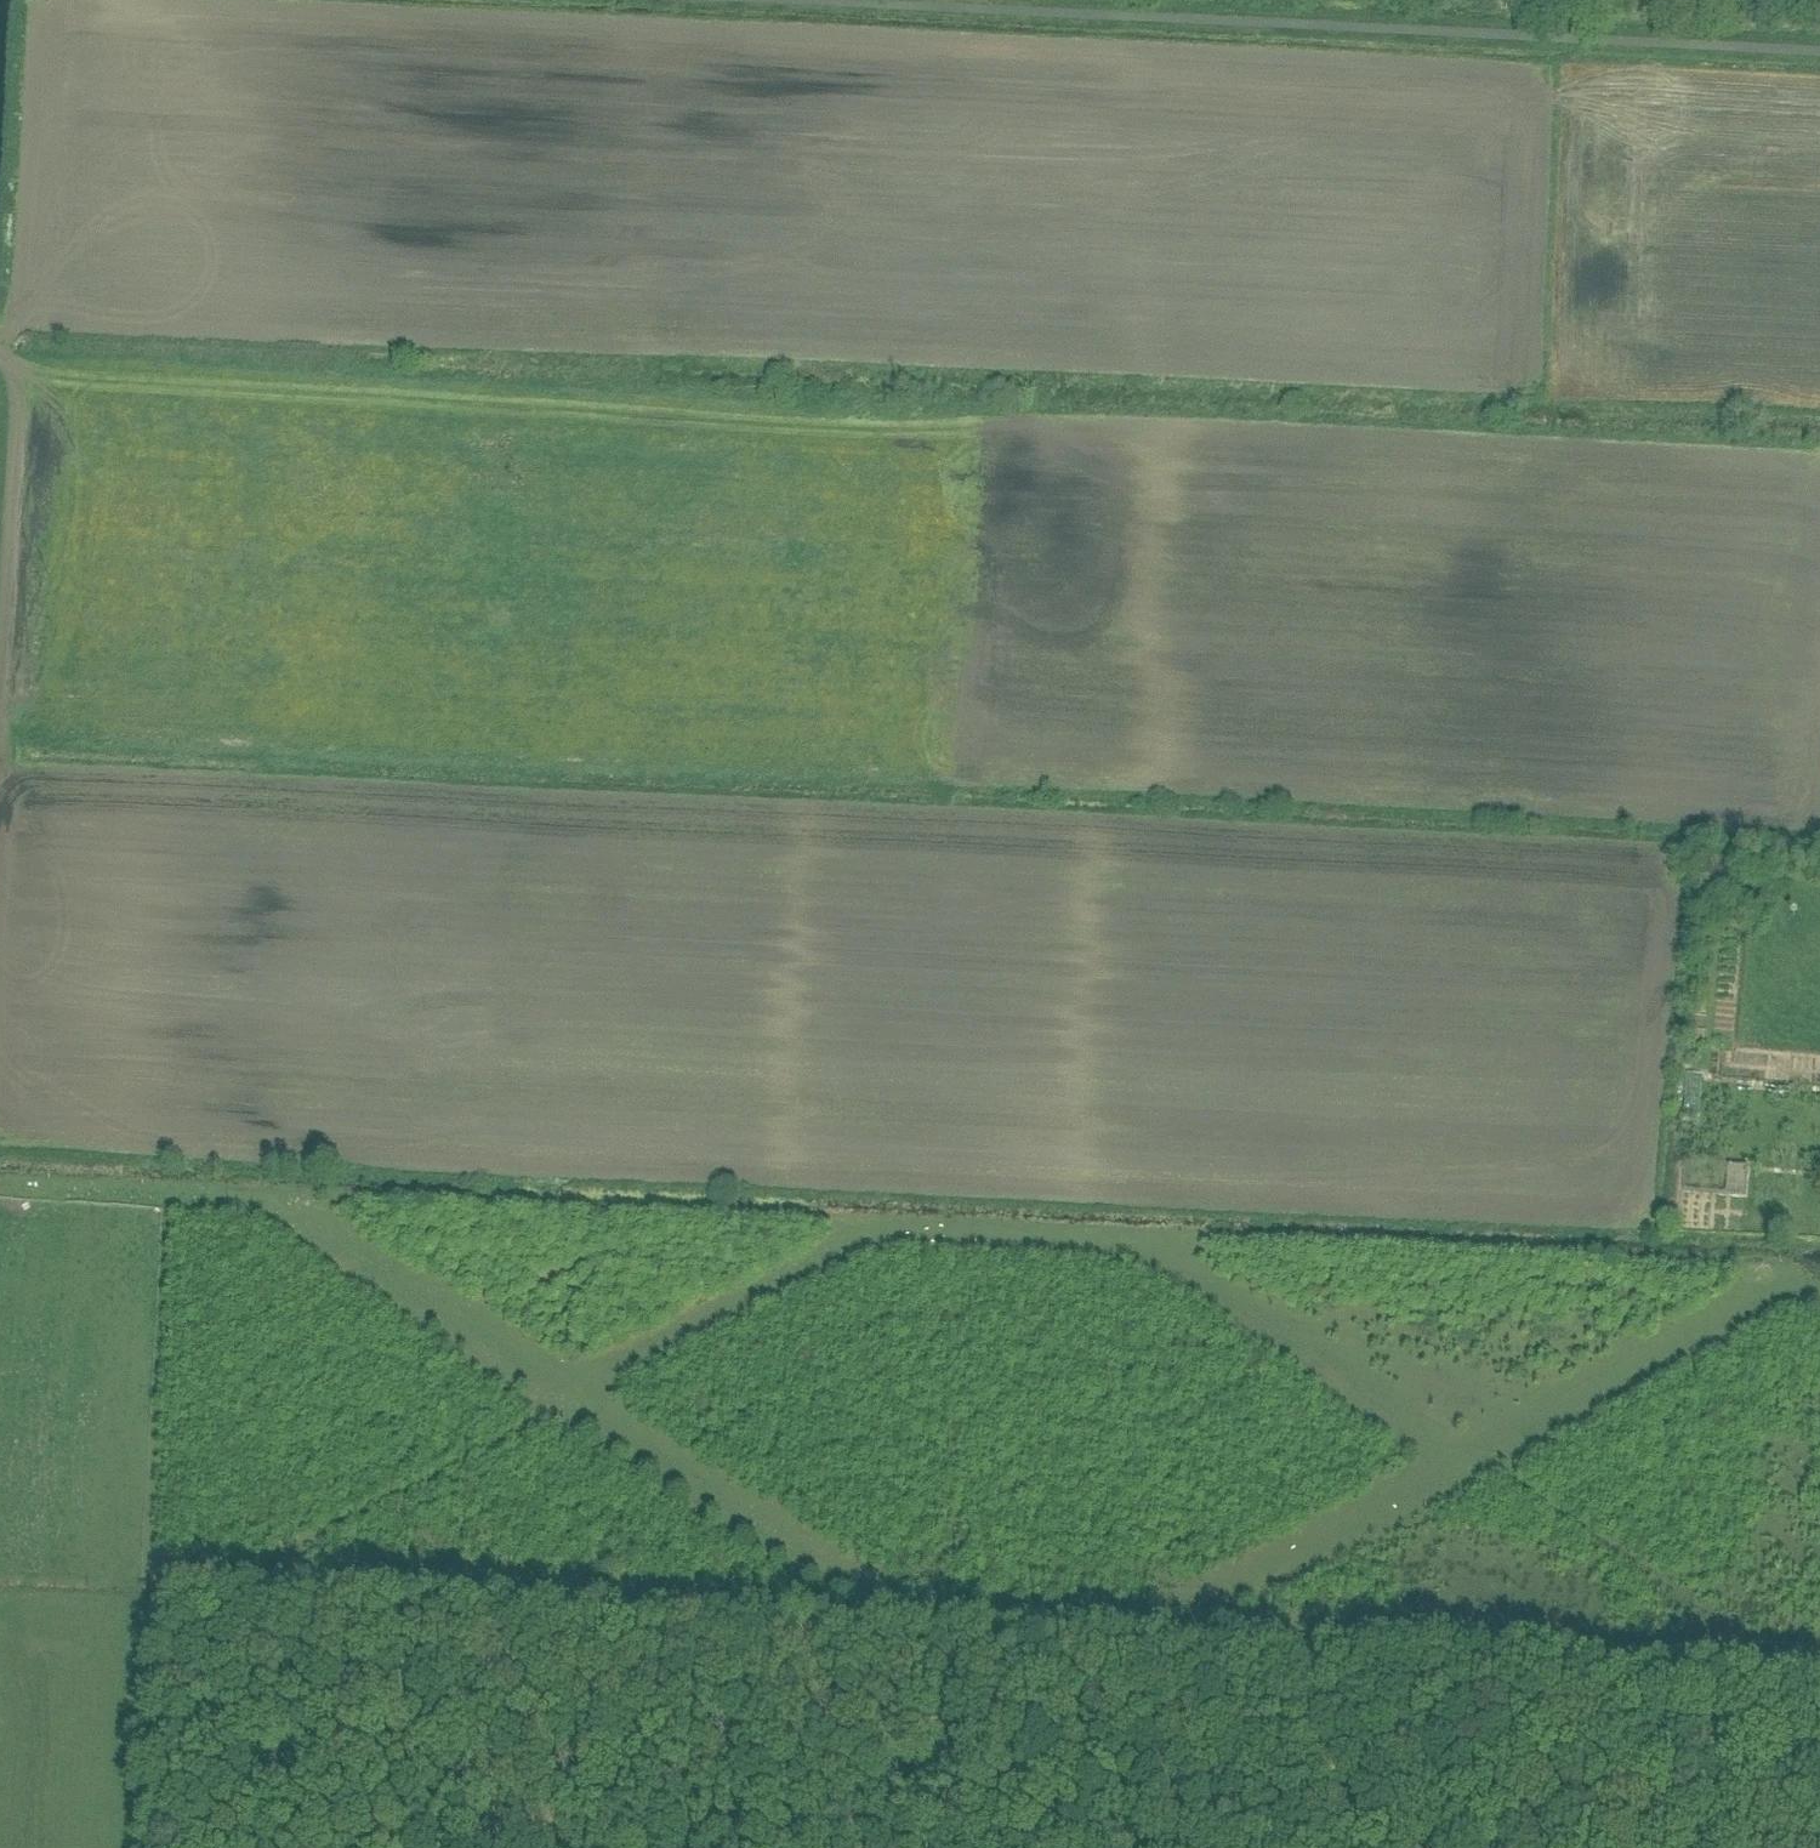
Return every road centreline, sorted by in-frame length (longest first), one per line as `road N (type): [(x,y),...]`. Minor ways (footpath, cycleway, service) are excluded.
road 1 (track): [(1819,11),(1527,0)]

